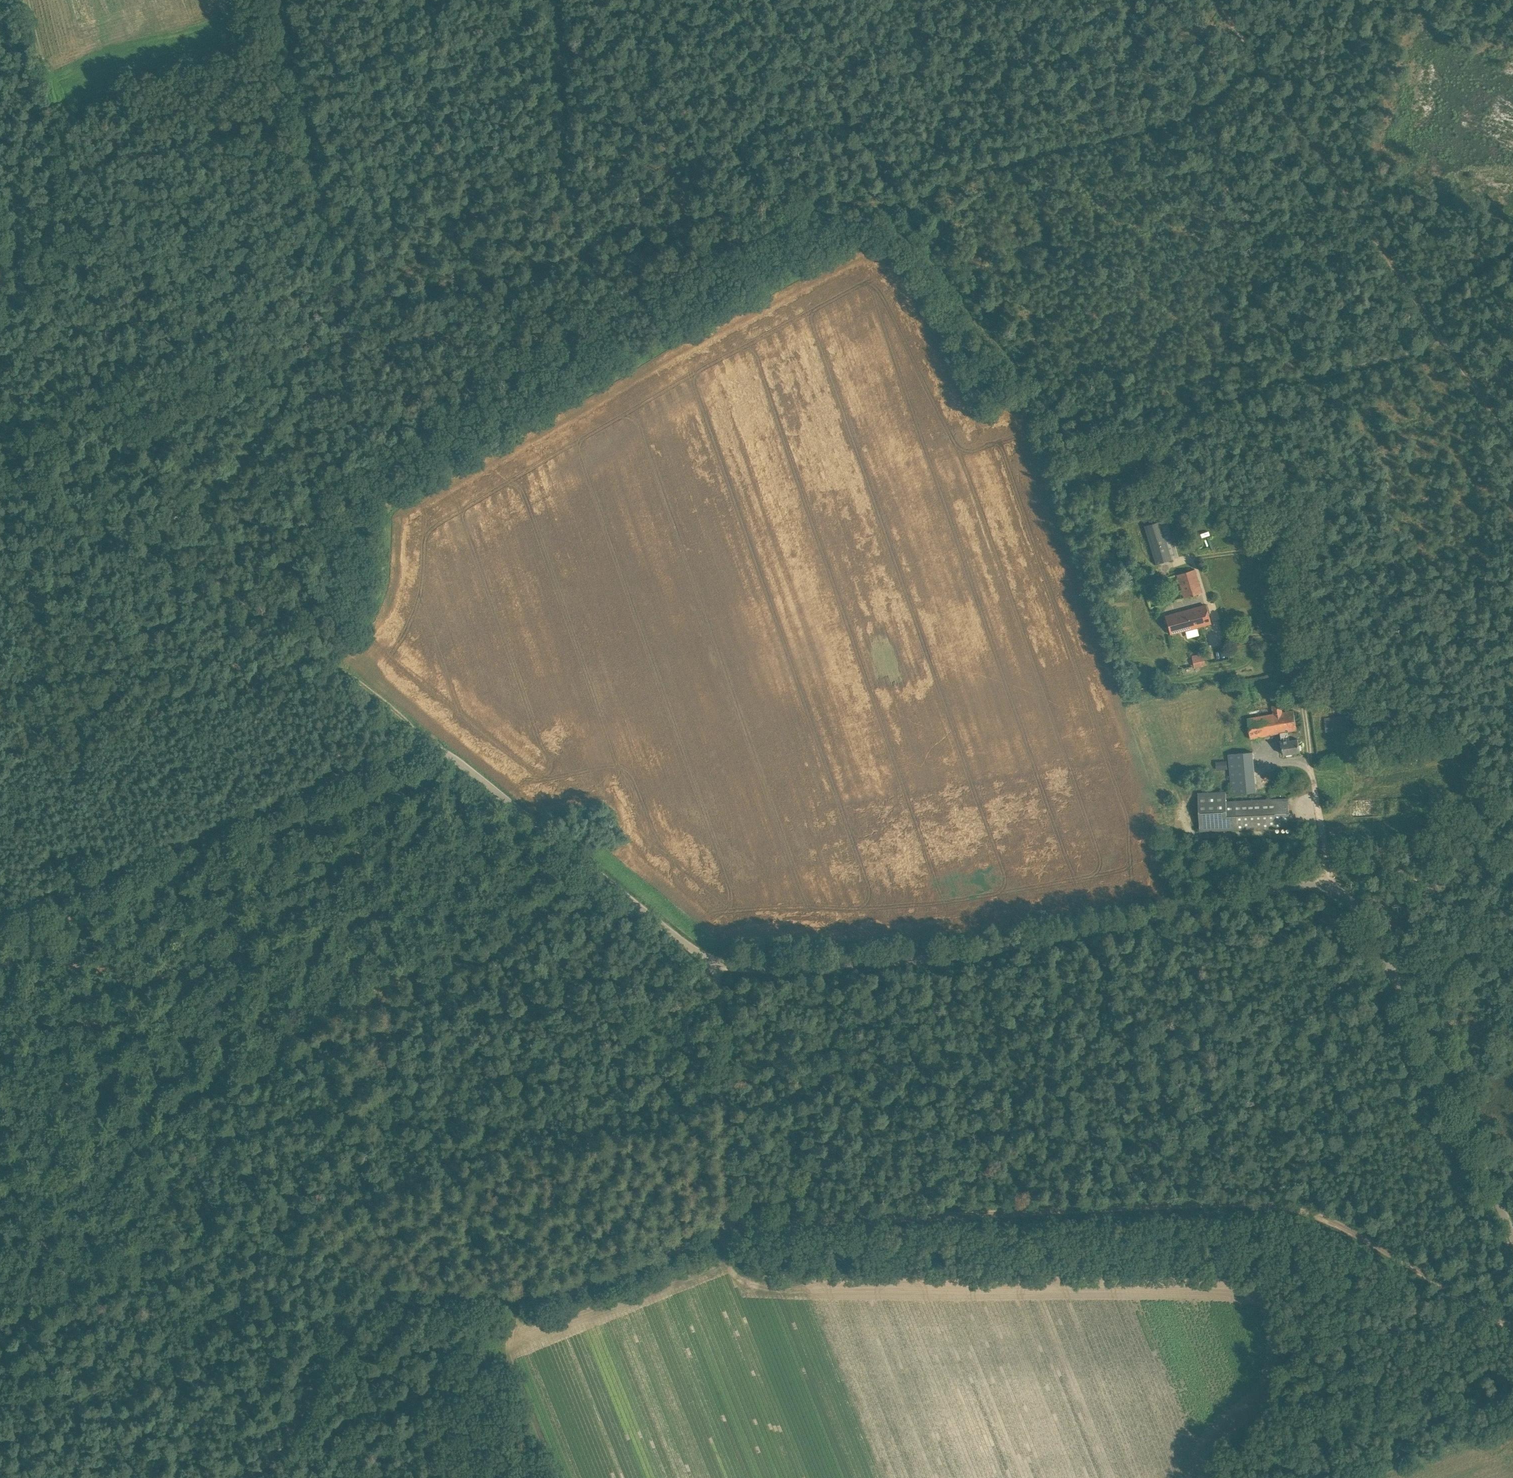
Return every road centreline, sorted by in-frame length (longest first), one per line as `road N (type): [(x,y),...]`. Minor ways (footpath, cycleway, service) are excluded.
road 1 (track): [(239,1477),(288,1433),(366,1317),(422,1298),(558,1293),(749,1224),(1258,1203),(1327,1218),(1512,1324)]
road 2 (unclassified): [(1337,867),(1316,880),(1055,938),(743,967),(693,947),(428,741)]
road 3 (track): [(587,863),(0,1193)]
road 4 (track): [(1445,330),(1207,397),(1076,420),(999,345),(892,201)]
road 5 (track): [(428,741),(243,593),(6,464)]
road 6 (unclassified): [(0,920),(428,741)]
road 7 (track): [(1266,66),(1512,428)]
road 8 (unclassified): [(1512,1236),(1394,966),(1337,867)]
road 9 (track): [(908,199),(1019,156),(1199,104),(1266,66)]
road 10 (track): [(560,0),(561,148),(514,269)]
road 11 (track): [(727,1228),(720,961)]
road 12 (unclassified): [(1337,867),(1314,776),(1299,658)]
road 13 (track): [(1512,934),(1375,853),(1328,846)]
road 14 (track): [(302,1225),(426,1298)]
road 15 (track): [(1394,966),(1512,989)]

